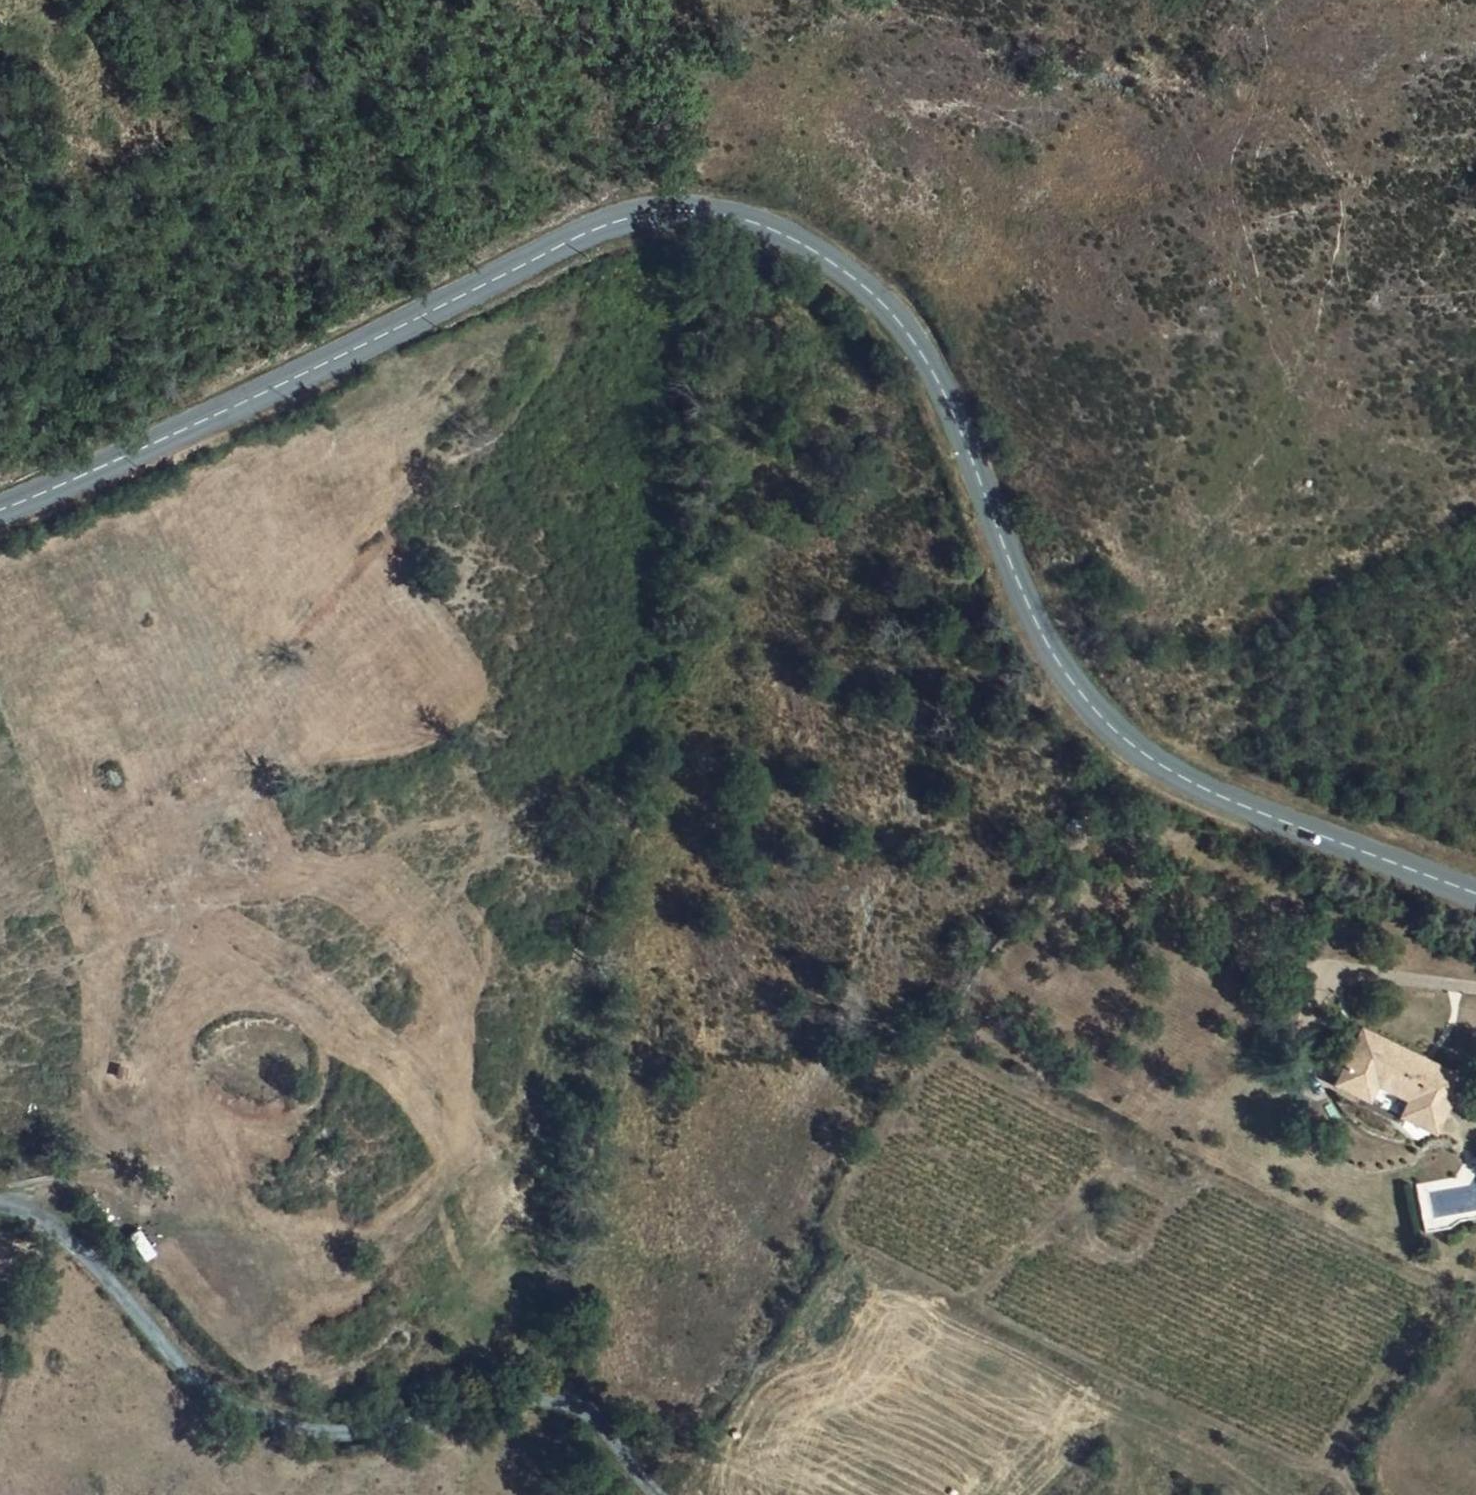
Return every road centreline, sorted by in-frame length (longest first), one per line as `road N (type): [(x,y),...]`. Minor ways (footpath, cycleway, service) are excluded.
road 1 (secondary): [(1475,896),(1267,820),(1173,773),(1109,726),(1058,668),(1008,556),(949,387),(911,323),(859,274),(799,238),(705,211),(612,221),(0,512)]
road 2 (unclassified): [(0,1202),(78,1239),(194,1370),(268,1418),(352,1431),(504,1402),(584,1407),(663,1494)]

